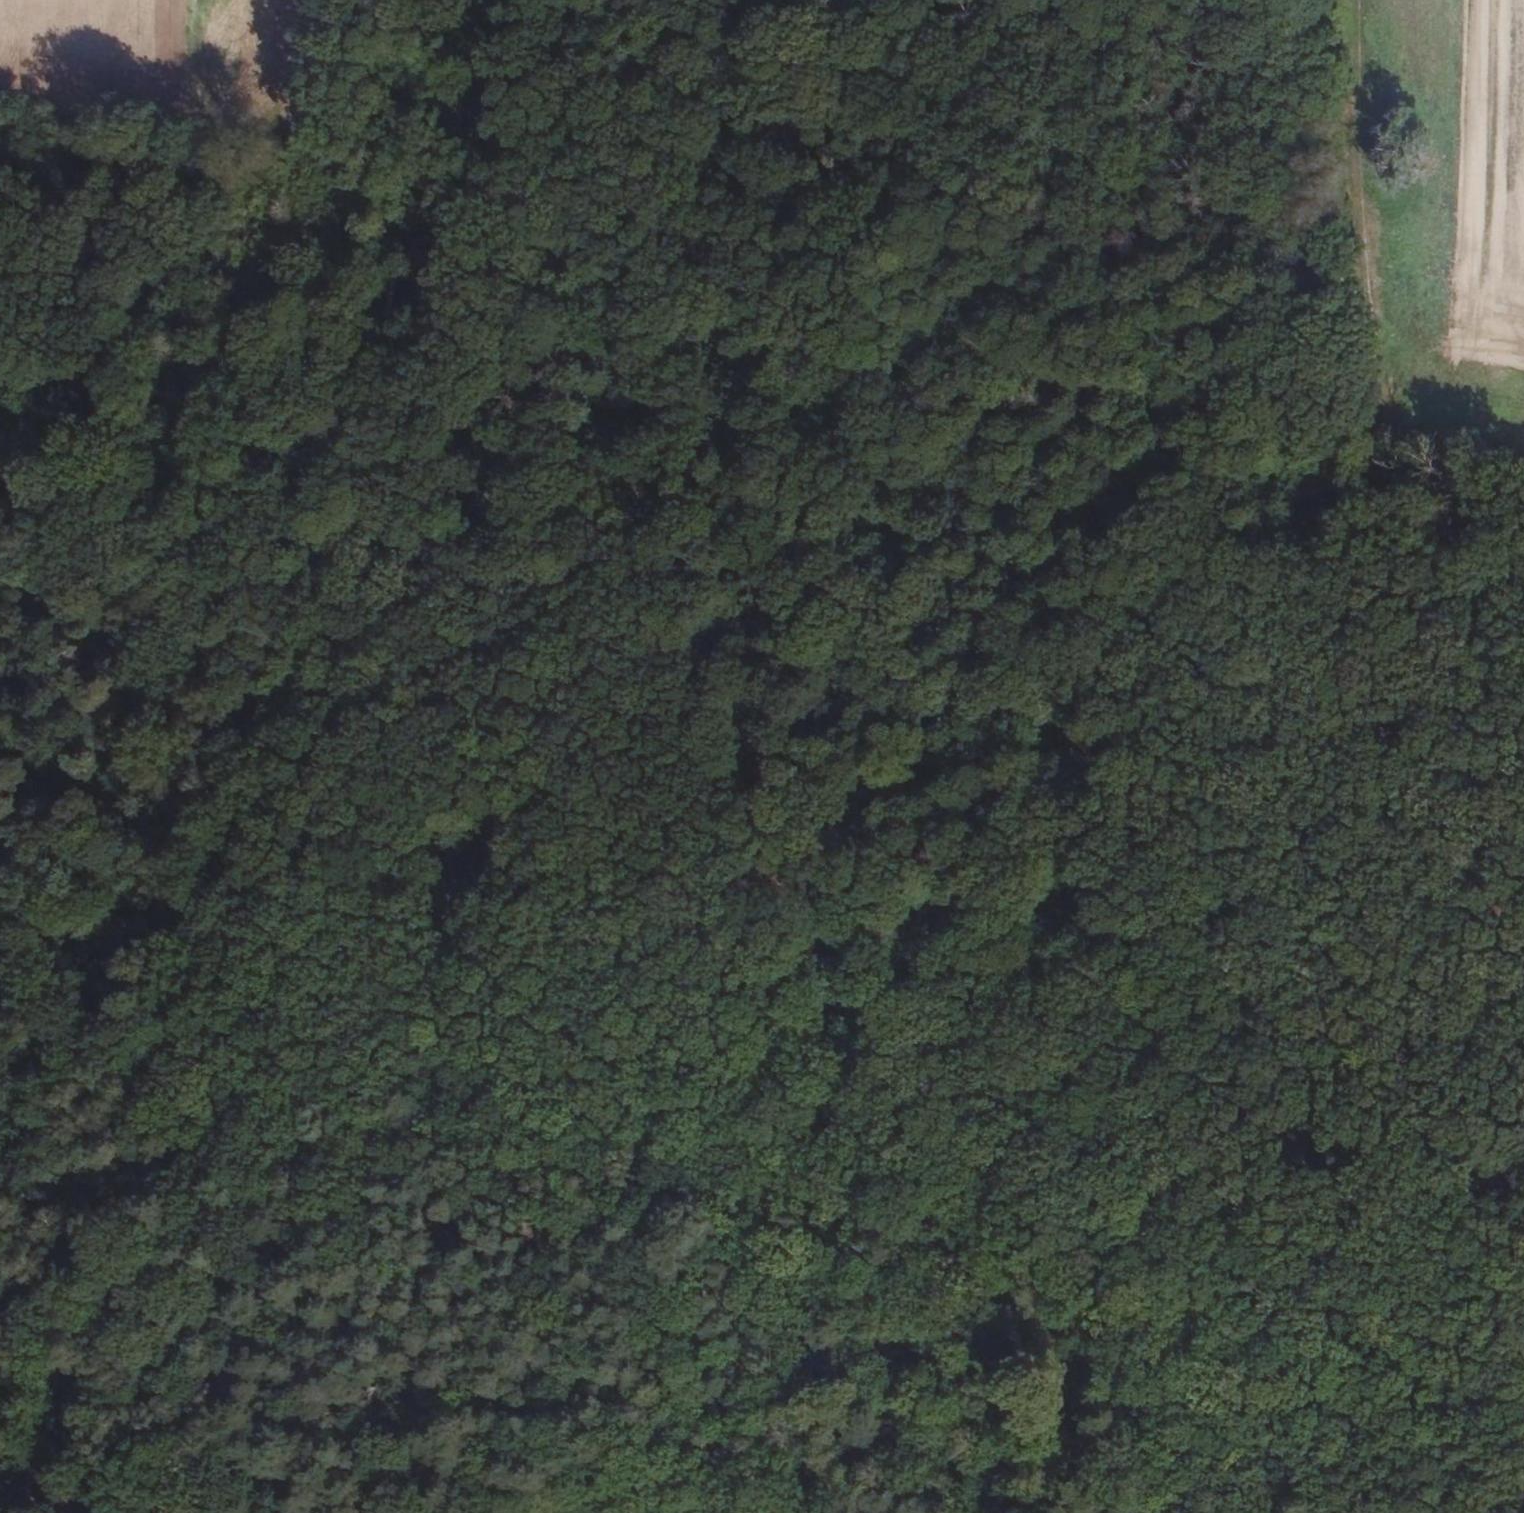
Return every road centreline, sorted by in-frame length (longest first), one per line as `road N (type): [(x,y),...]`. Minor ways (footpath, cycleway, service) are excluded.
road 1 (track): [(1353,0),(1362,423),(1421,639),(1414,787),(1451,1054),(1523,1351)]

